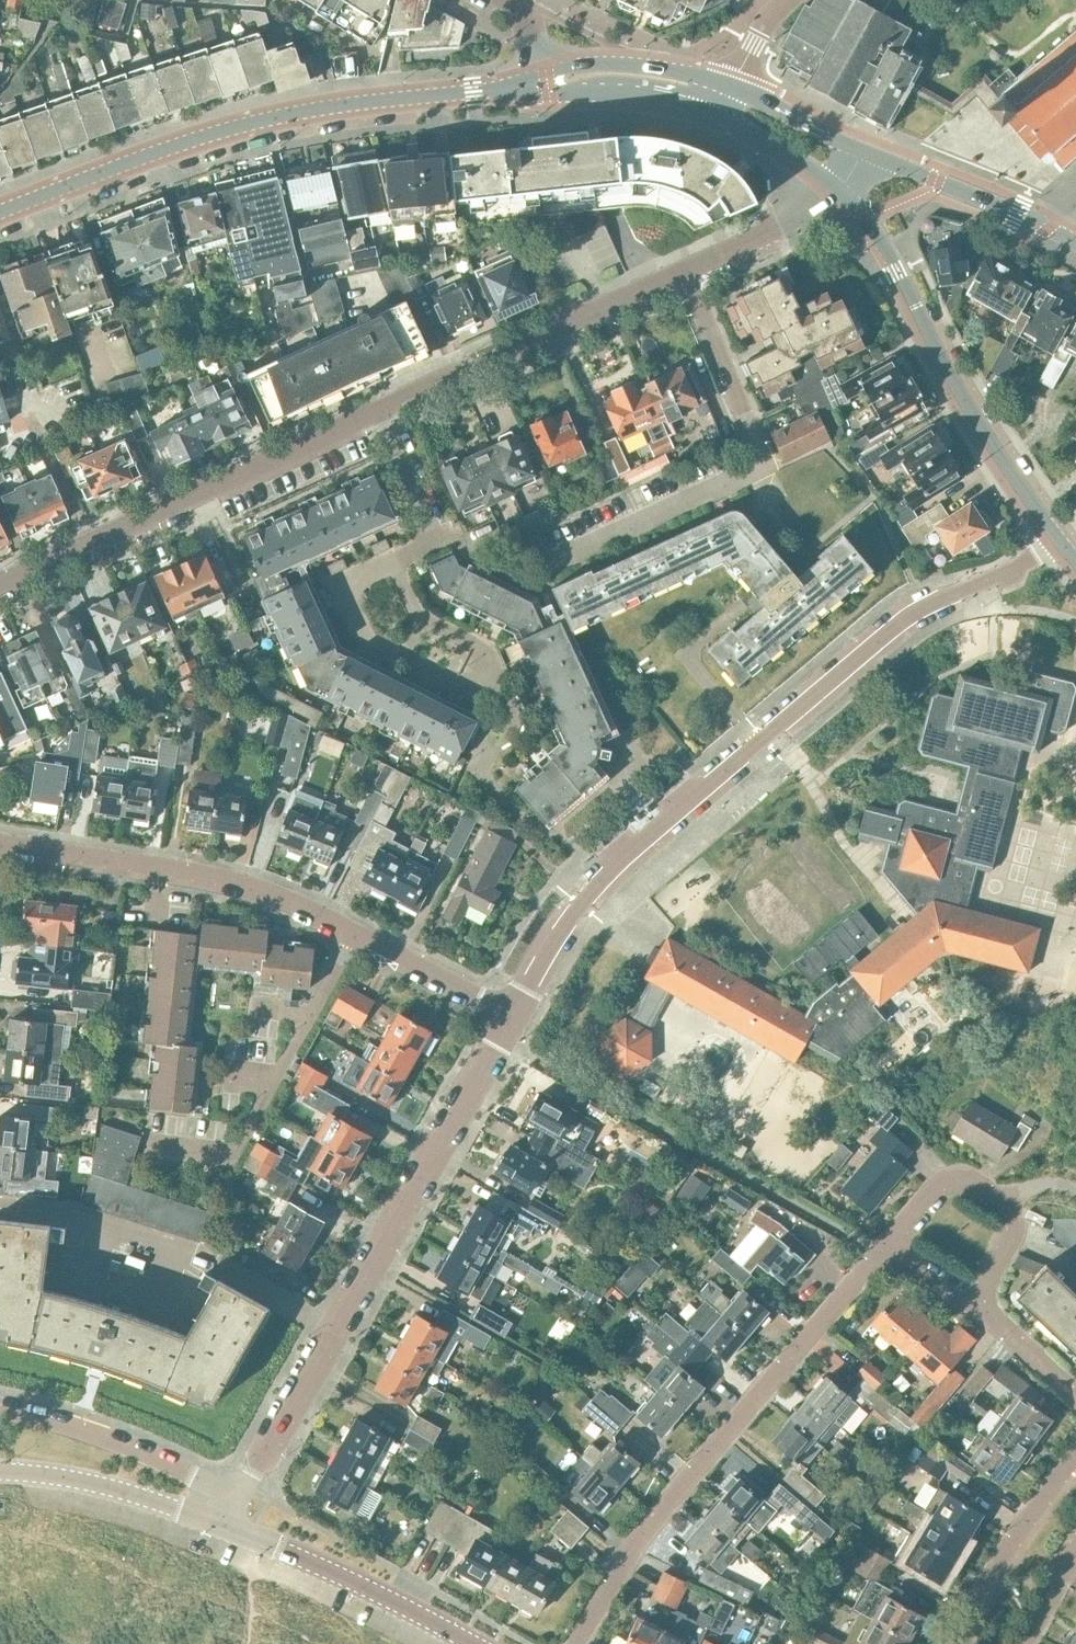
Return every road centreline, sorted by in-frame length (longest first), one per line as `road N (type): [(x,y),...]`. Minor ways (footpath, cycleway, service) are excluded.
road 1 (residential): [(0,581),(517,335),(691,264)]
road 2 (residential): [(238,1498),(513,1016)]
road 3 (residential): [(513,1016),(243,876),(0,837)]
road 4 (residential): [(580,1643),(649,1533),(885,1252)]
road 5 (primary): [(0,212),(251,121),(476,93)]
road 6 (residential): [(543,548),(740,481),(764,461),(691,264)]
road 7 (primary): [(843,194),(883,244),(974,413),(1062,543)]
road 8 (residential): [(513,1016),(586,891),(759,740)]
road 9 (residential): [(759,740),(916,615),(1062,543)]
road 10 (tertiary): [(476,1643),(229,1525)]
road 11 (residential): [(238,1498),(158,1459),(0,1410)]
road 12 (tertiary): [(0,1472),(79,1480),(229,1525)]
road 13 (residential): [(1075,1447),(952,1643)]
road 14 (primary): [(1052,226),(861,150)]
road 15 (primary): [(731,85),(607,61),(531,77)]
road 16 (primary): [(532,93),(640,93),(713,111)]
road 17 (residential): [(759,740),(684,652),(734,612)]
road 18 (residential): [(691,264),(843,194)]
road 19 (residential): [(1006,1196),(944,1178),(885,1252)]
road 20 (primary): [(713,111),(777,141),(843,194)]
road 21 (primary): [(861,150),(731,85)]
road 22 (residential): [(1075,1400),(978,1307)]
road 23 (residential): [(978,1307),(1015,1231),(1006,1196)]

